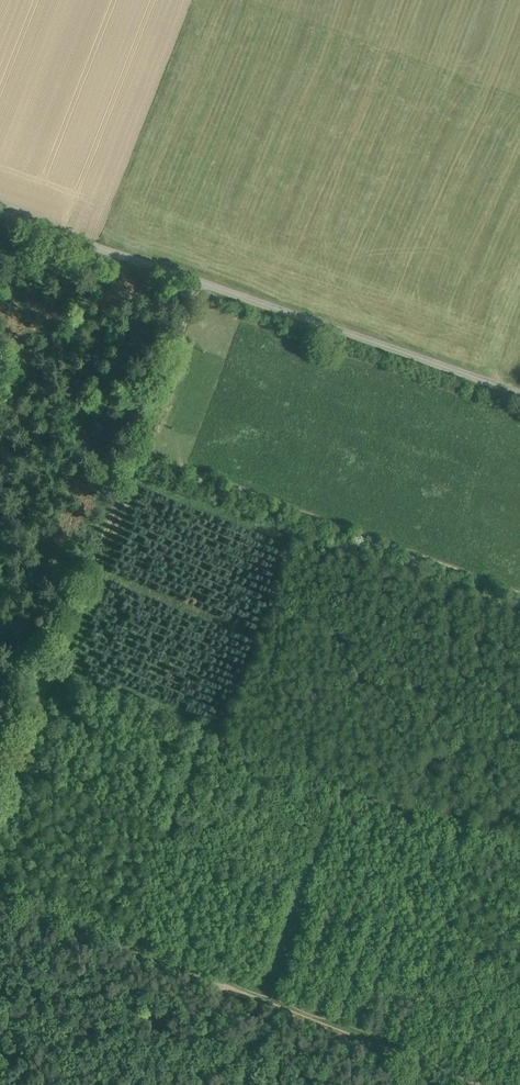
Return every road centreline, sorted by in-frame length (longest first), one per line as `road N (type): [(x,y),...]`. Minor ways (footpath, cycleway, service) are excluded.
road 1 (track): [(199,278),(0,801)]
road 2 (unclassified): [(0,205),(519,389)]

